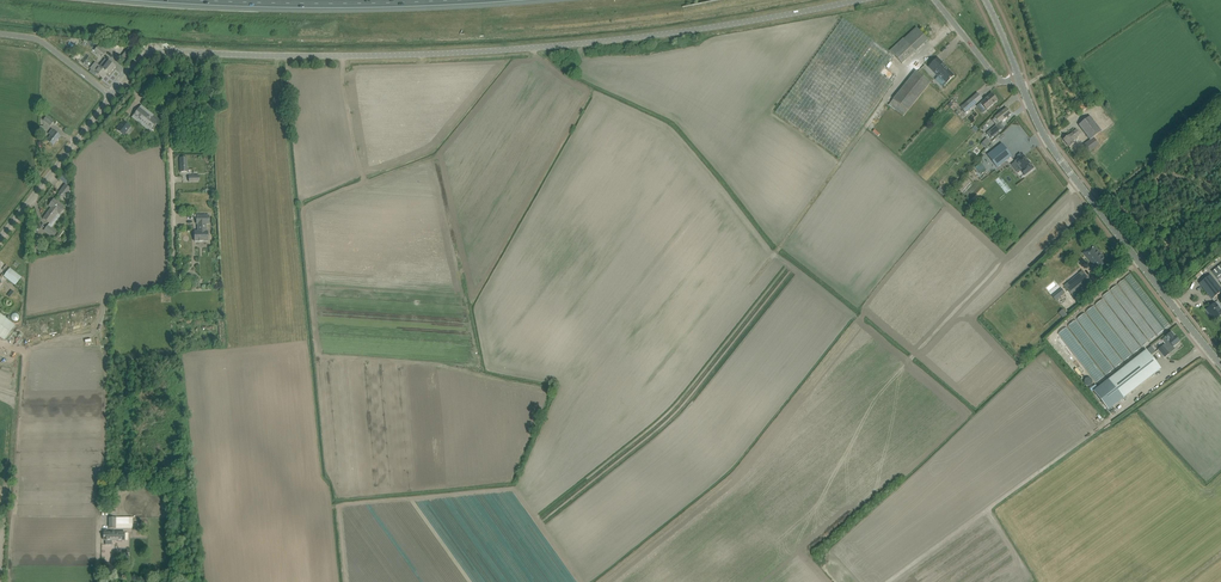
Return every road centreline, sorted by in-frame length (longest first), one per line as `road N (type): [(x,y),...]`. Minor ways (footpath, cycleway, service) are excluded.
road 1 (unclassified): [(165,52),(499,52),(696,30),(857,0)]
road 2 (unclassified): [(1220,364),(1065,166),(1018,79)]
road 3 (motorway): [(194,0),(459,0)]
road 4 (unclassified): [(175,293),(165,52)]
road 5 (unclassified): [(0,237),(111,96)]
road 6 (unclassified): [(0,34),(41,41),(111,96)]
road 7 (unclassified): [(933,0),(992,76),(1018,79)]

